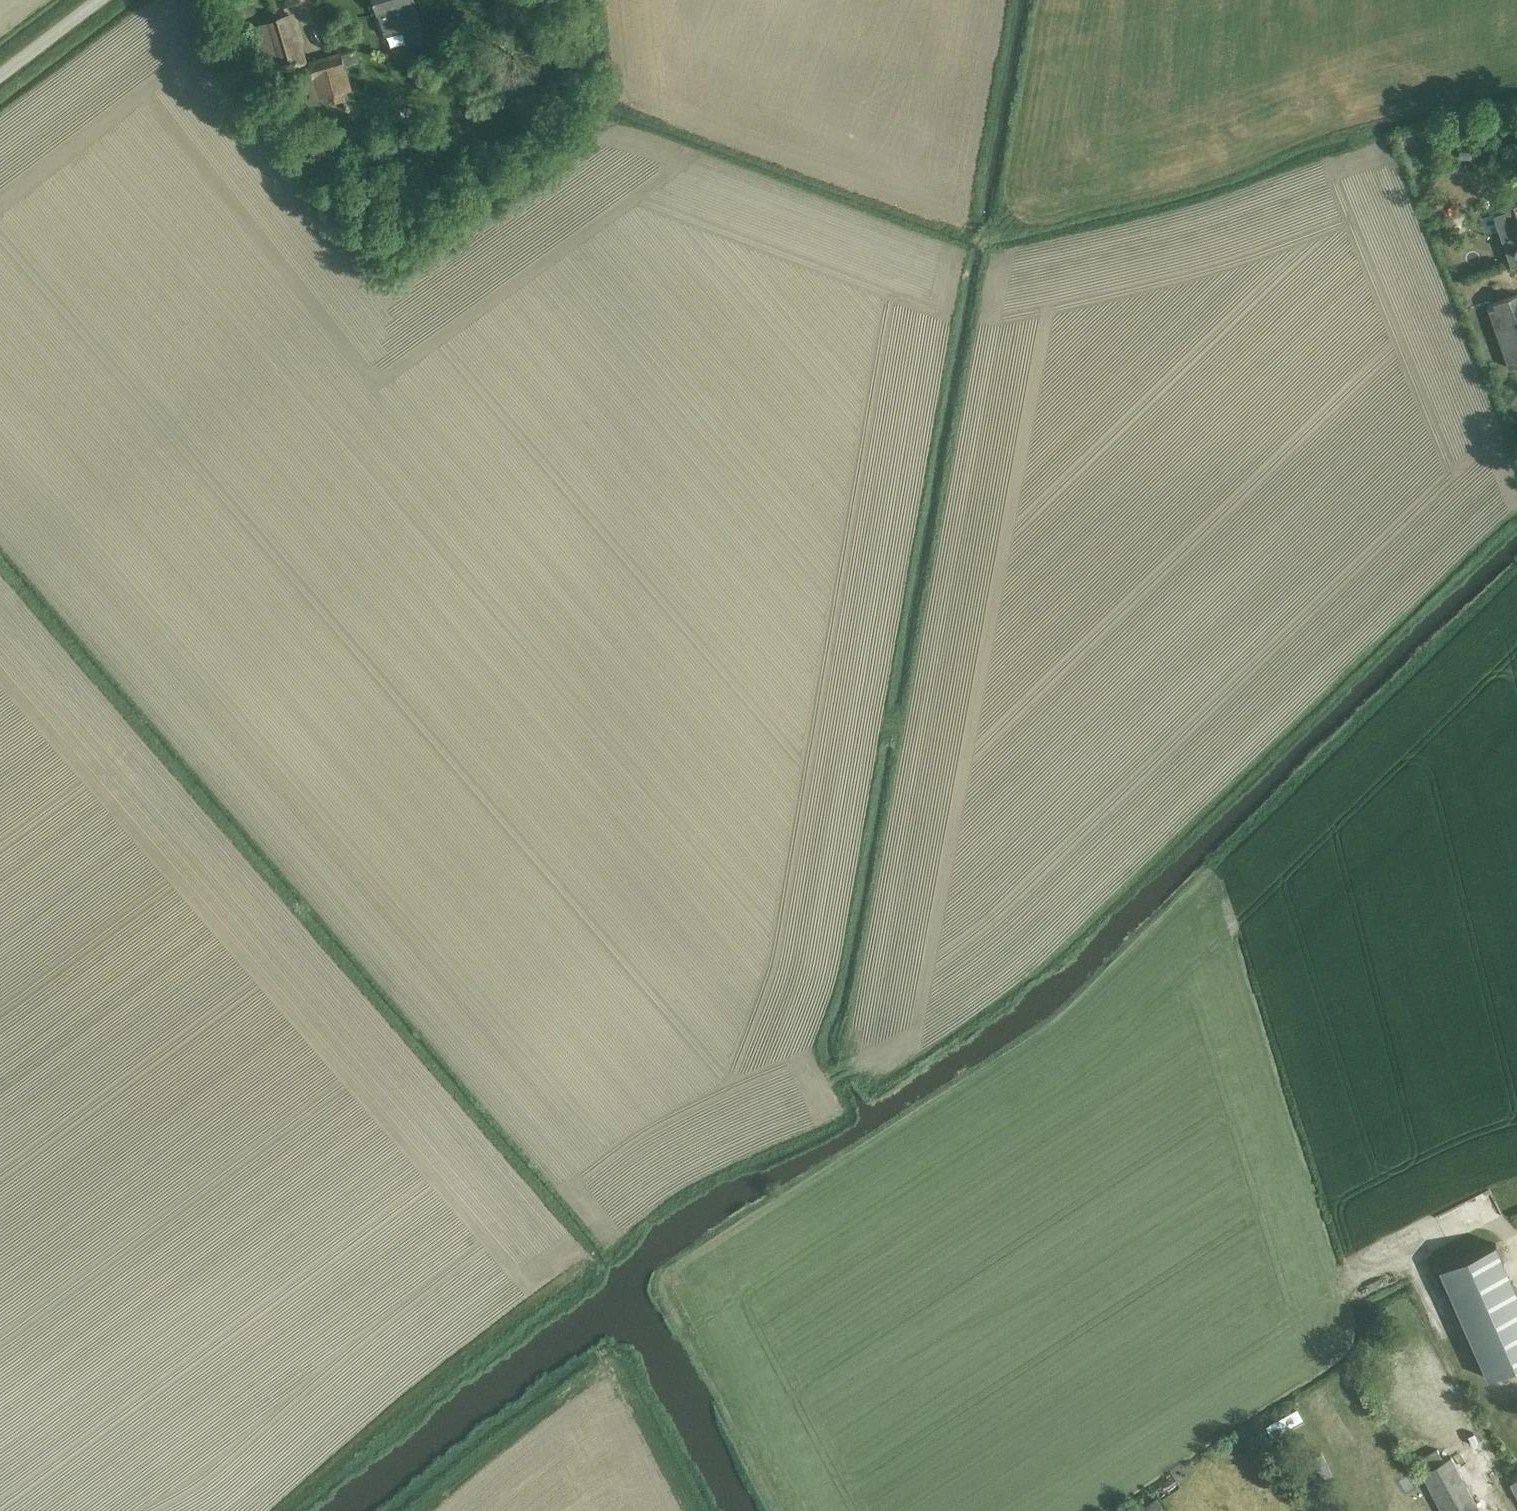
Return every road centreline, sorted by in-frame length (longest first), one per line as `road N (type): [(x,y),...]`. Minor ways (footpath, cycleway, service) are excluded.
road 1 (residential): [(0,75),(99,0)]

